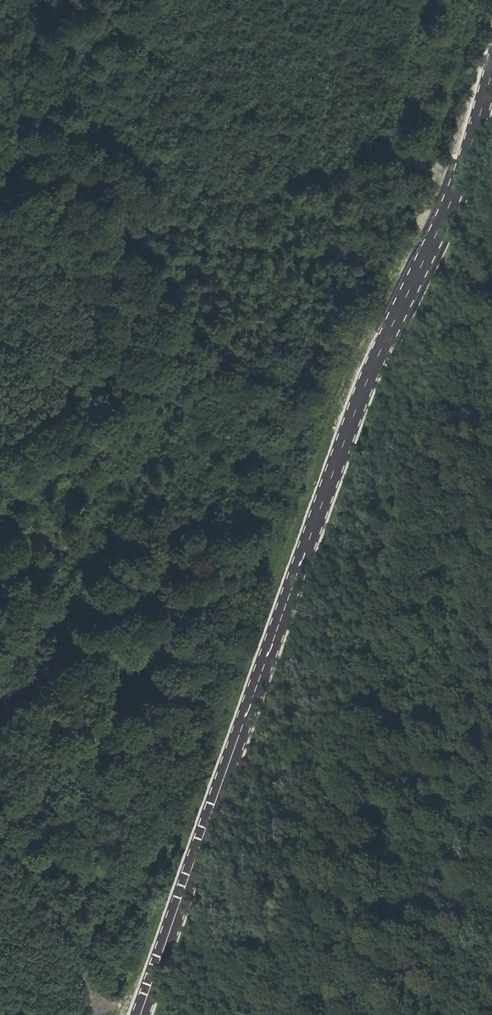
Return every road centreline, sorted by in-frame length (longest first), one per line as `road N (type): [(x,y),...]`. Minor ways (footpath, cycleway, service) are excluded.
road 1 (secondary): [(491,81),(460,181),(352,429),(137,1014)]
road 2 (track): [(0,685),(64,602),(174,397),(176,303),(82,213),(0,177)]

